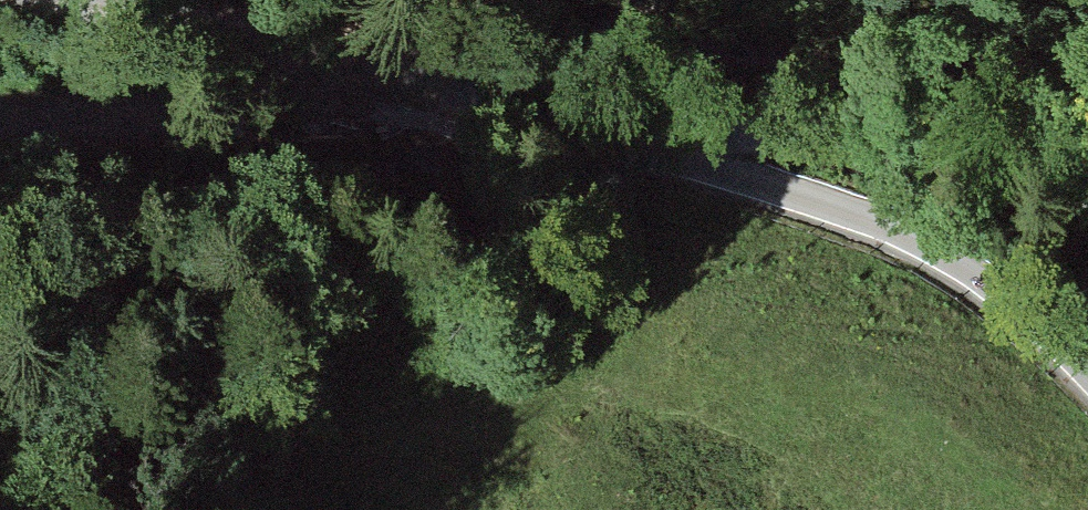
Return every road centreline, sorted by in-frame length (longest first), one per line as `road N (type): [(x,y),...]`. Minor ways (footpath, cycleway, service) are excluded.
road 1 (unclassified): [(1087,372),(968,267),(891,222),(448,96),(378,87)]
road 2 (track): [(1087,218),(849,150),(688,128),(549,123)]
road 3 (unclassified): [(0,115),(256,113),(378,87)]
road 4 (unclassified): [(378,87),(284,41),(49,0)]

